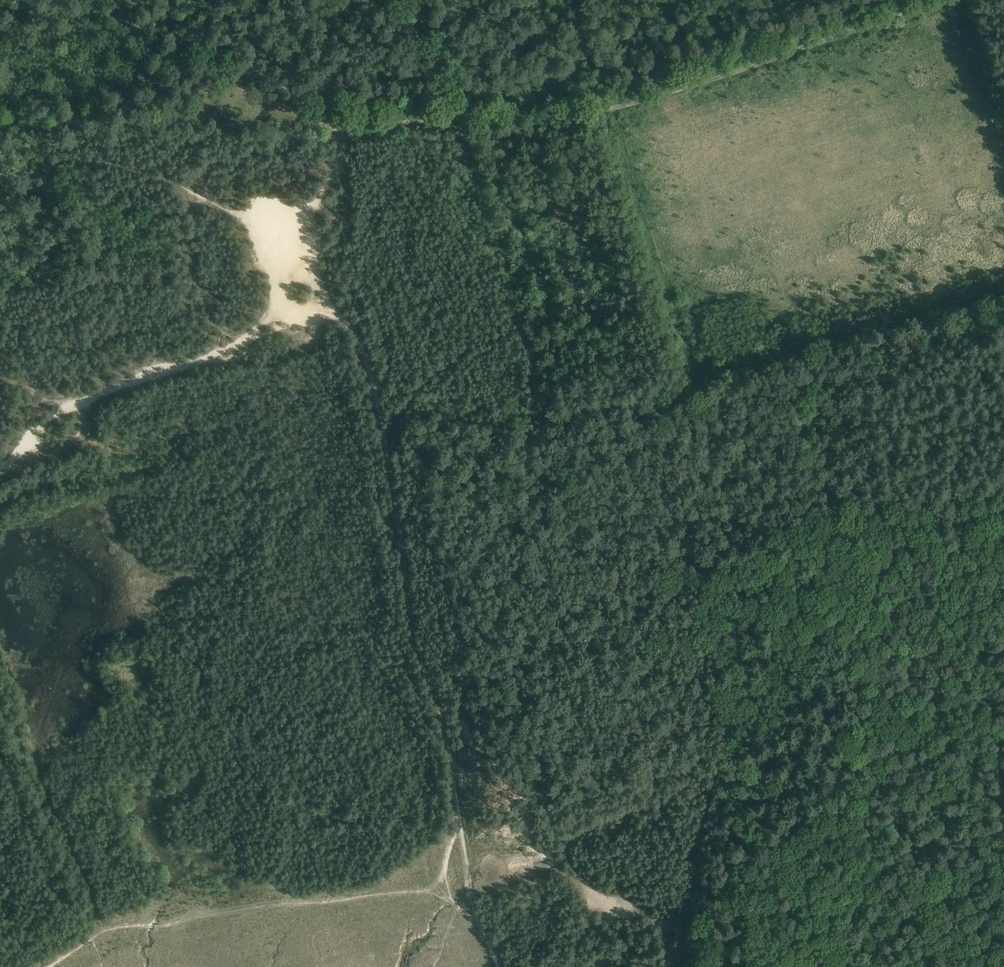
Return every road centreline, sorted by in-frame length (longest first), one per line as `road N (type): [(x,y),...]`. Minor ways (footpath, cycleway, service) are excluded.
road 1 (track): [(953,0),(594,115),(325,121)]
road 2 (track): [(325,121),(0,124)]
road 3 (track): [(677,966),(709,785)]

